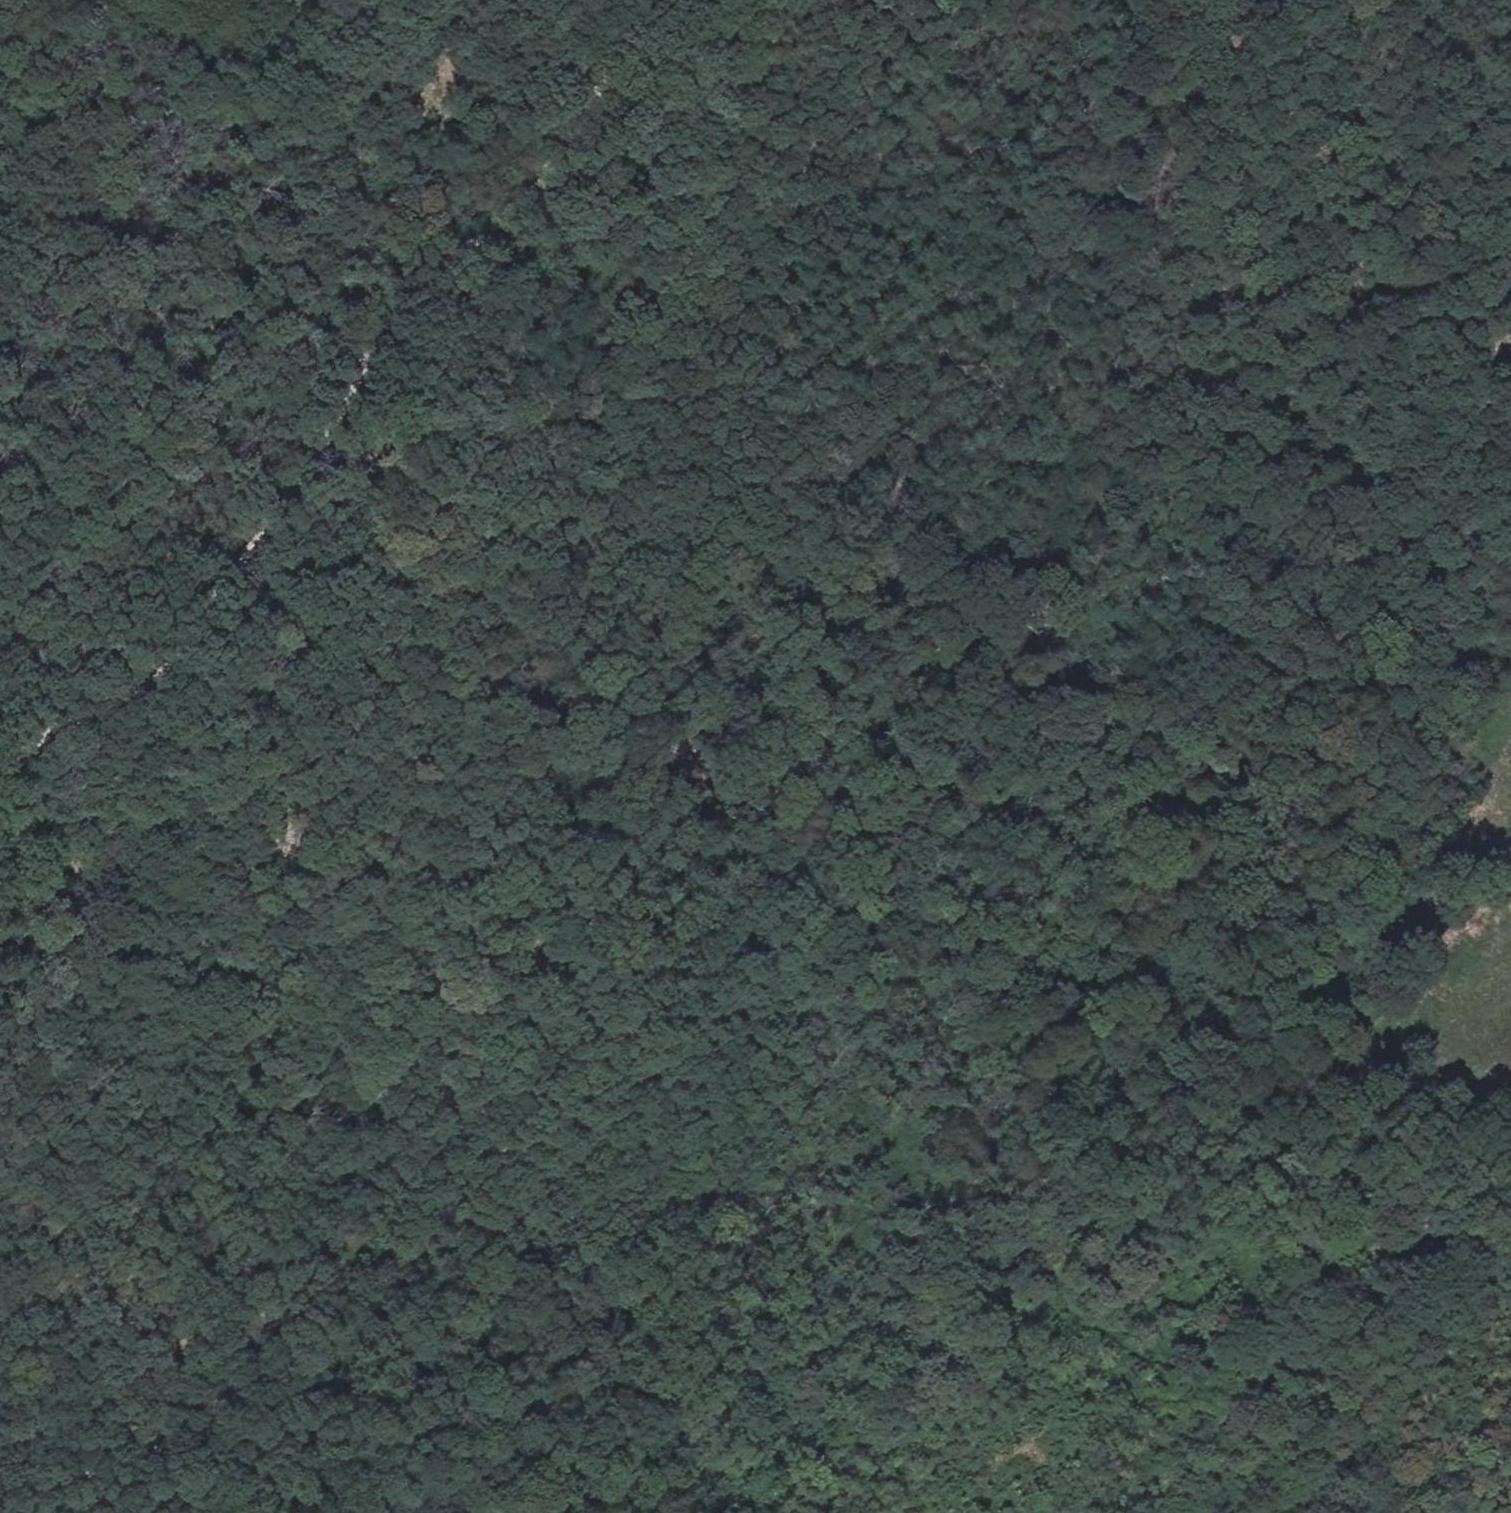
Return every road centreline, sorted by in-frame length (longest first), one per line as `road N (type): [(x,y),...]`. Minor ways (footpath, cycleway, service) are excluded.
road 1 (track): [(164,1160),(189,1111),(216,1080),(304,1024),(380,990),(399,991),(453,930),(513,808),(619,672),(685,569),(740,504),(913,373),(1147,50),(1155,26),(1183,0)]
road 2 (track): [(670,0),(618,62),(550,169),(378,352),(294,496),(162,679),(90,708),(0,774)]

